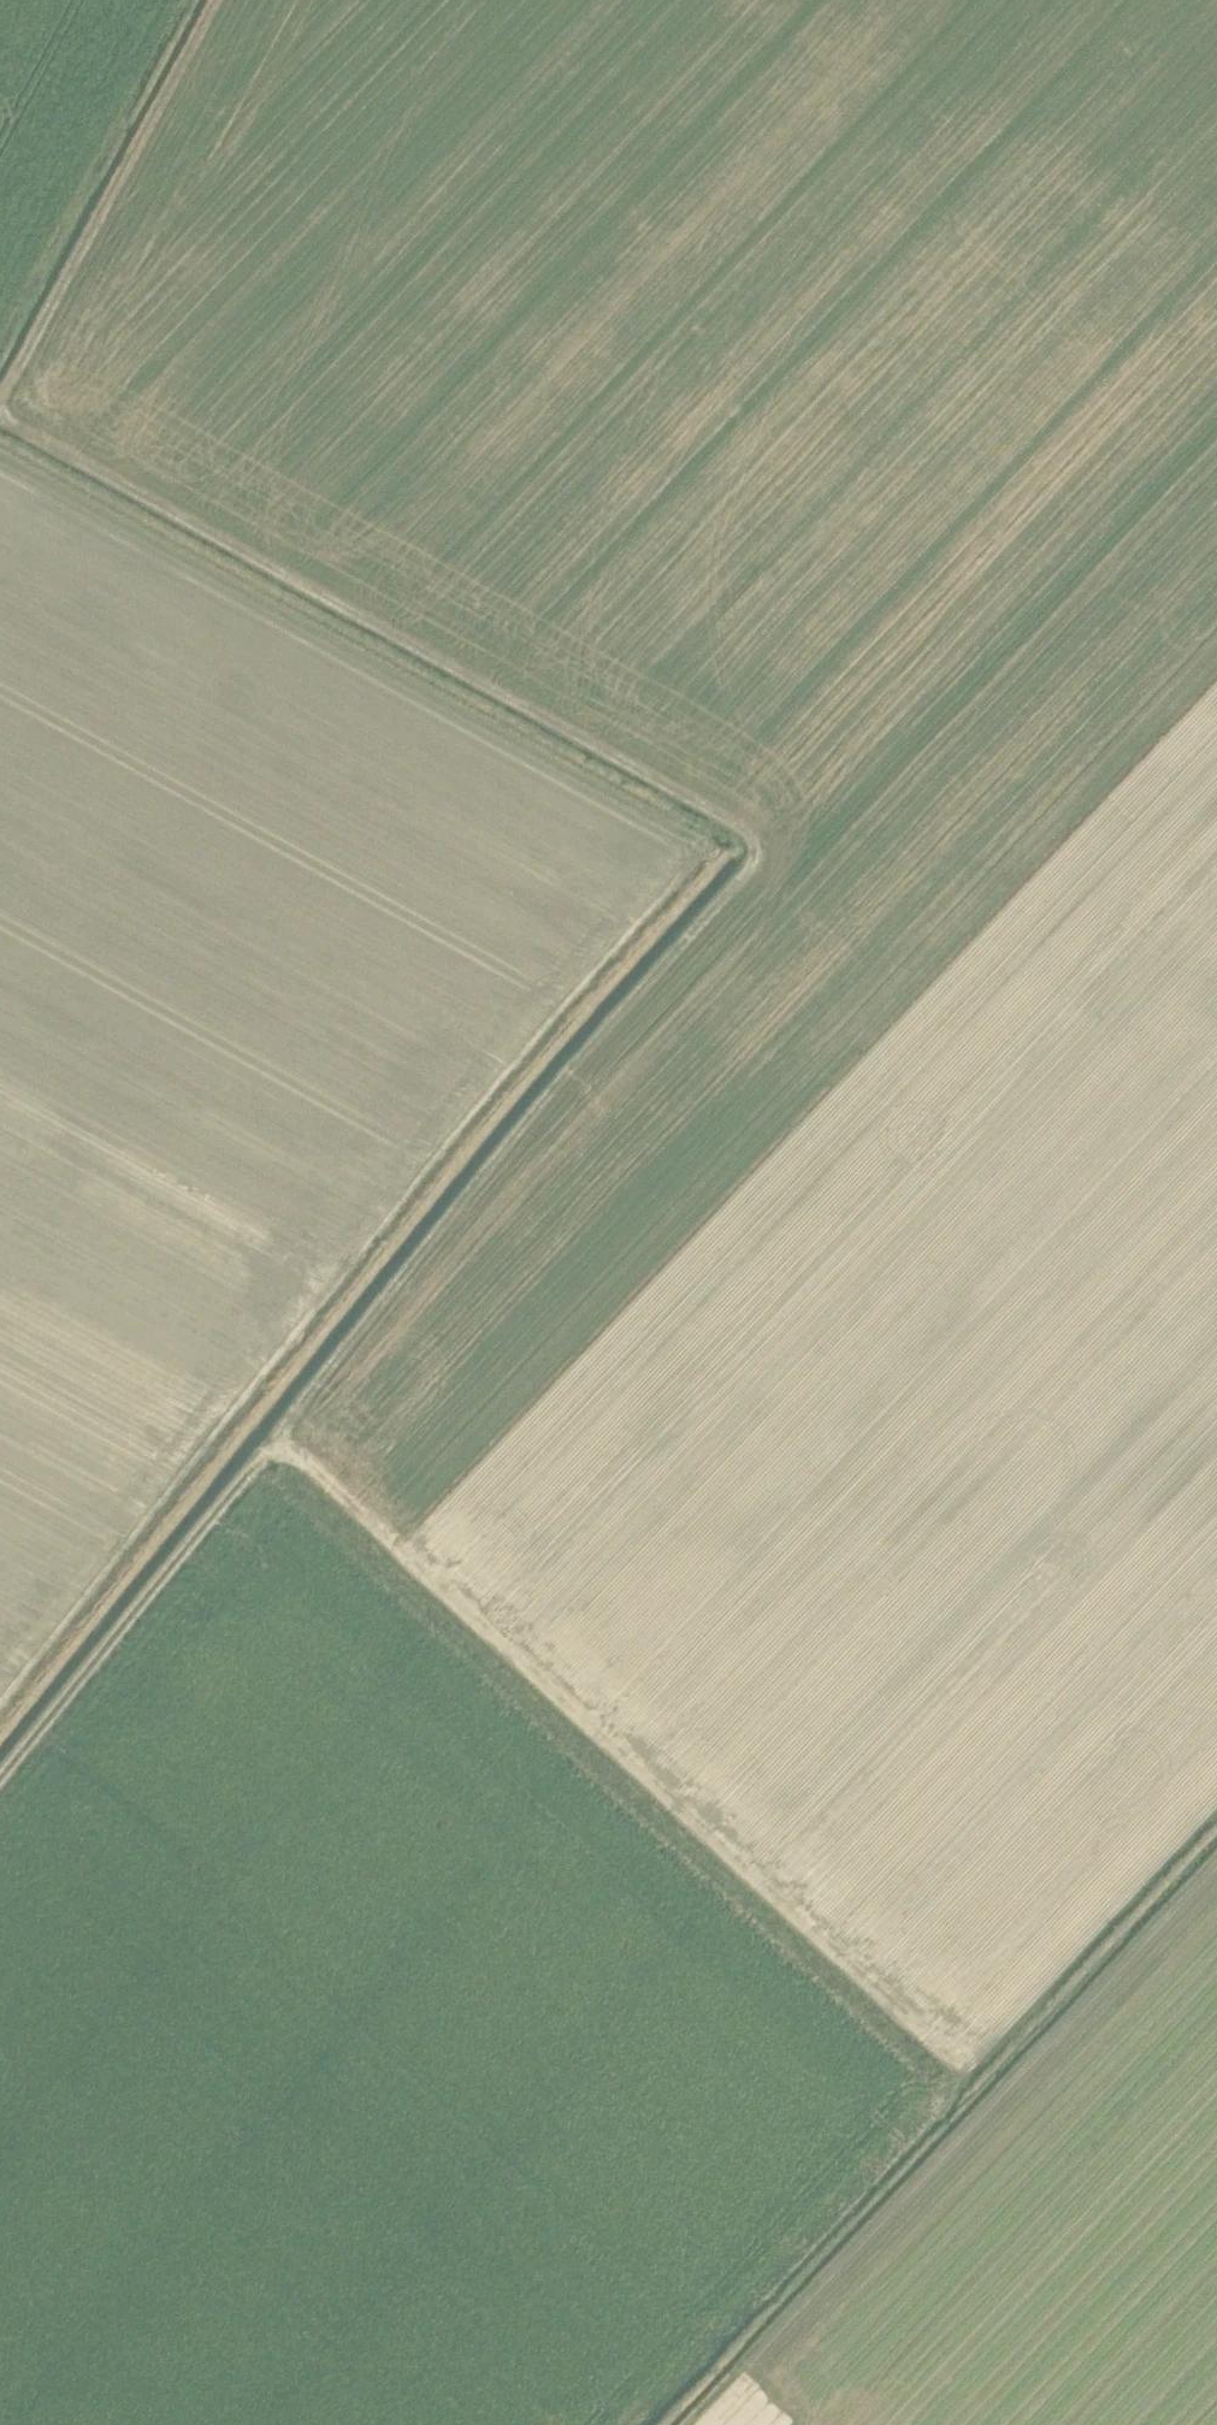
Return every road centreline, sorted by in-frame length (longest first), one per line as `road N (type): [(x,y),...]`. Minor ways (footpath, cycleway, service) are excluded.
road 1 (track): [(0,1783),(255,1469)]

